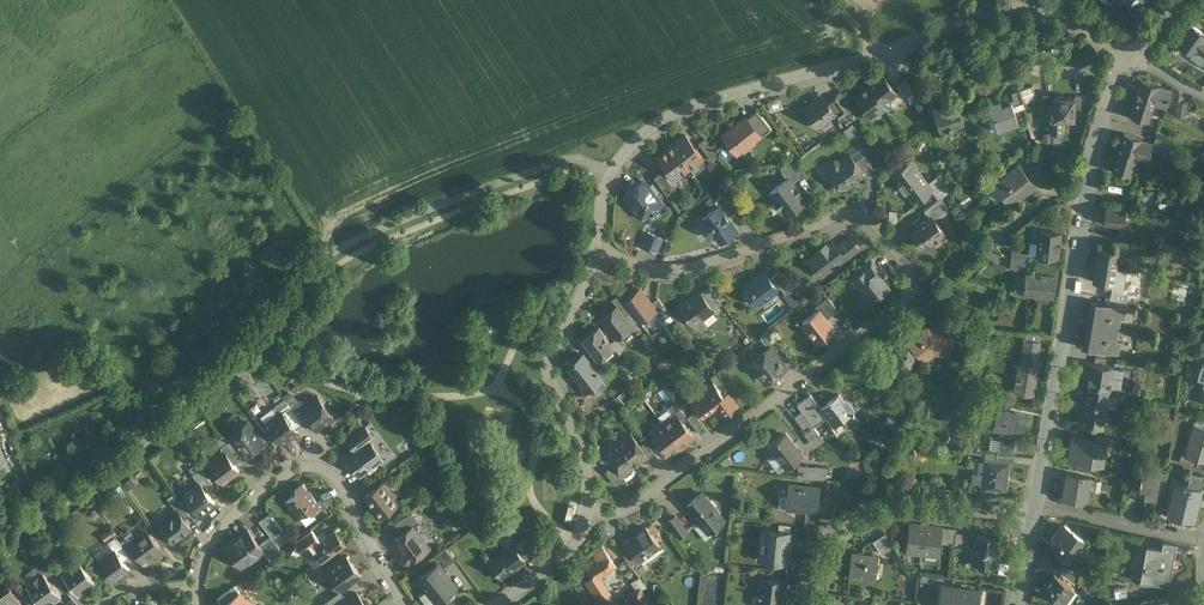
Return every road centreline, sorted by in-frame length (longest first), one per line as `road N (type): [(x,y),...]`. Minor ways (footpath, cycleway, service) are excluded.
road 1 (residential): [(594,512),(633,504),(667,483),(922,286),(880,227),(856,218),(669,268),(605,243)]
road 2 (residential): [(0,537),(111,471),(182,413),(304,272),(355,238),(550,161),(615,161)]
road 3 (residential): [(615,161),(658,127),(716,101),(891,51),(953,22),(1028,5)]
road 4 (residential): [(201,572),(223,519),(301,463),(335,468),(417,604)]
road 5 (residential): [(1082,186),(1036,510)]
road 6 (residential): [(605,243),(592,282),(554,341),(555,371),(591,470),(594,512)]
road 7 (residential): [(815,604),(817,579),(843,524),(872,510),(1036,510)]
road 8 (residential): [(1036,510),(1200,536)]
road 9 (residential): [(963,259),(1063,187),(1082,186)]
road 10 (residential): [(493,604),(565,556),(594,512)]
road 11 (residential): [(1129,58),(1082,186)]

